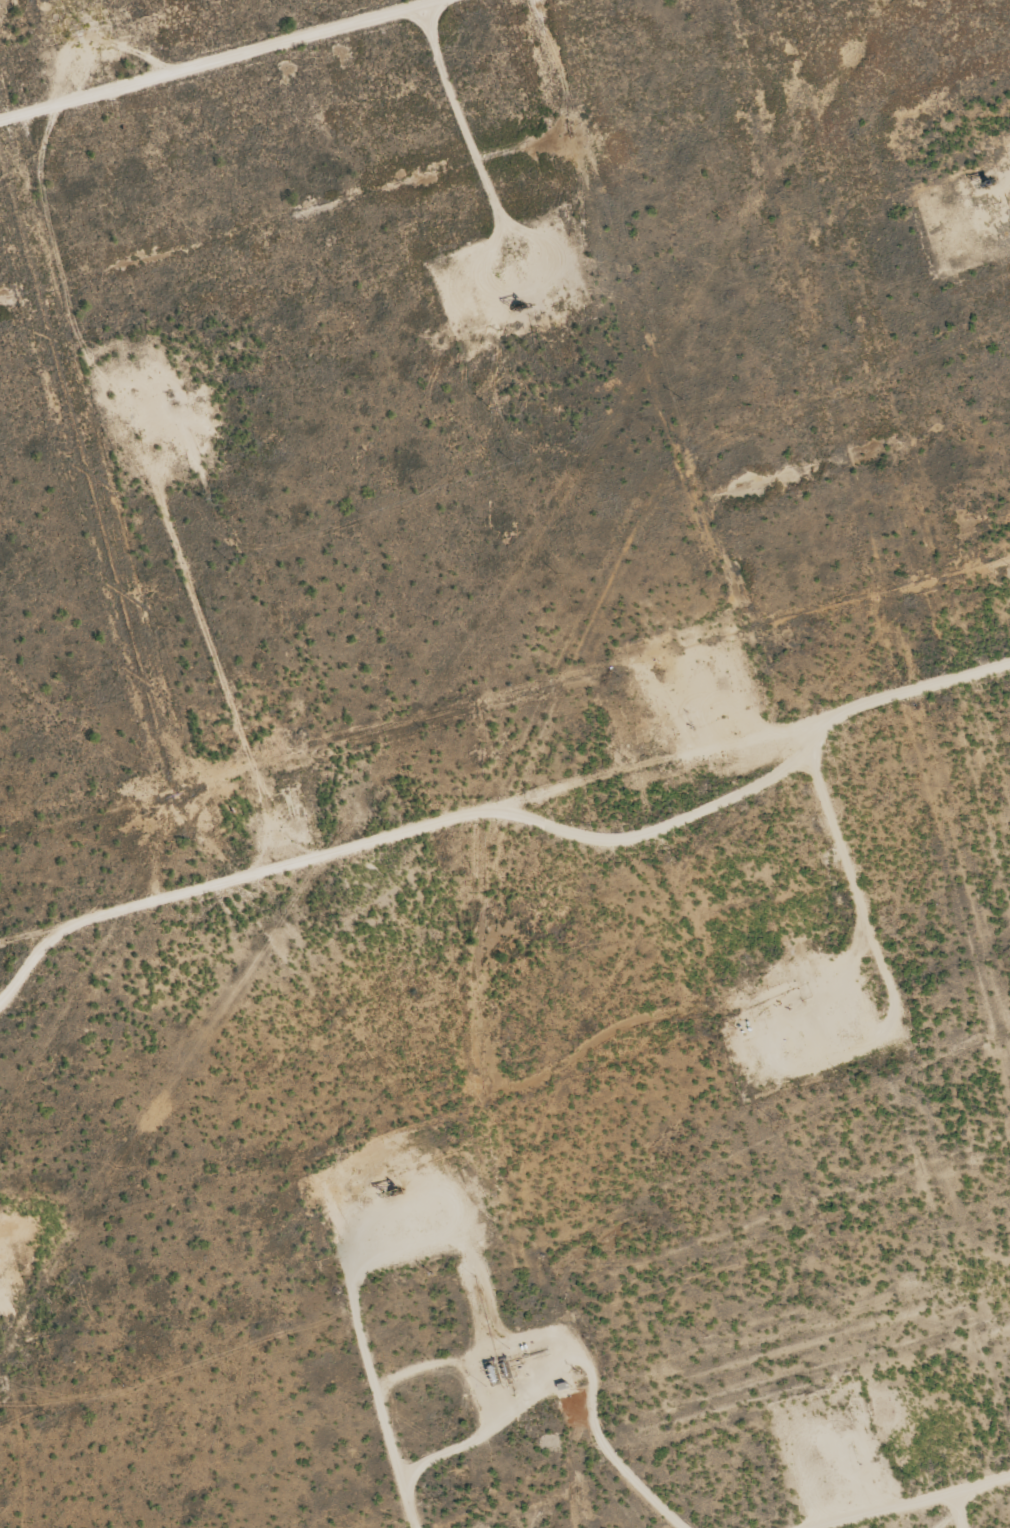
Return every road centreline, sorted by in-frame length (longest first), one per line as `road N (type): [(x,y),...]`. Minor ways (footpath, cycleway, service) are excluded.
road 1 (track): [(0,939),(1009,661)]
road 2 (track): [(0,118),(418,0)]
road 3 (track): [(1009,1474),(824,1527)]

